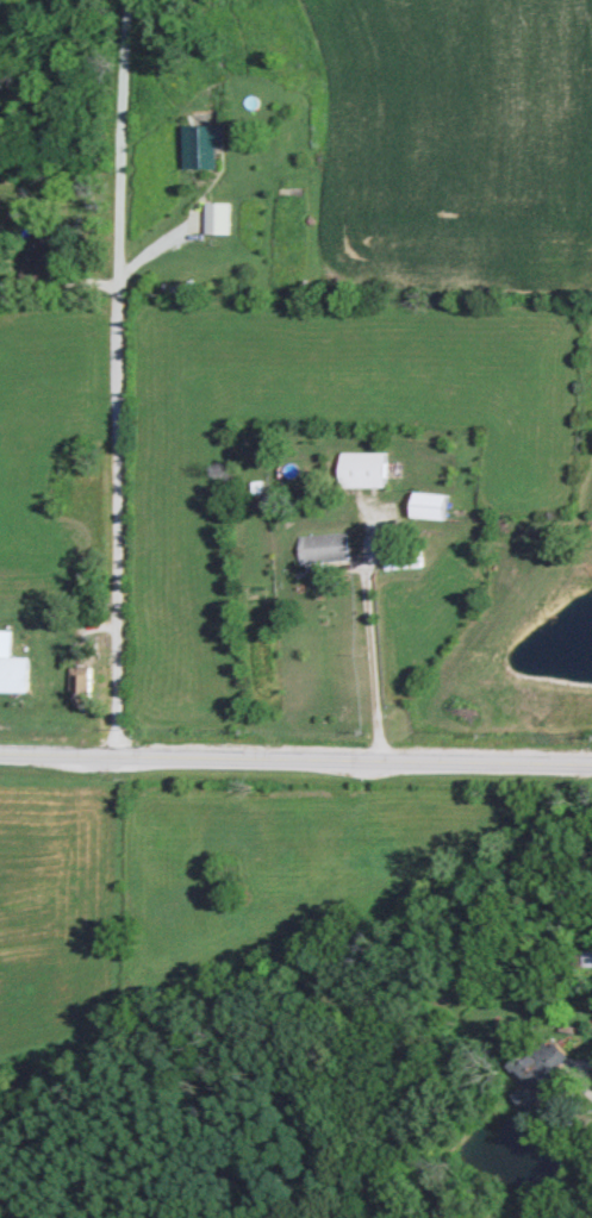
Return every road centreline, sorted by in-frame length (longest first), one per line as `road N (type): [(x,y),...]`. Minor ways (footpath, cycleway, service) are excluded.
road 1 (residential): [(121,758),(121,288),(134,0)]
road 2 (secondary): [(0,756),(591,767)]

